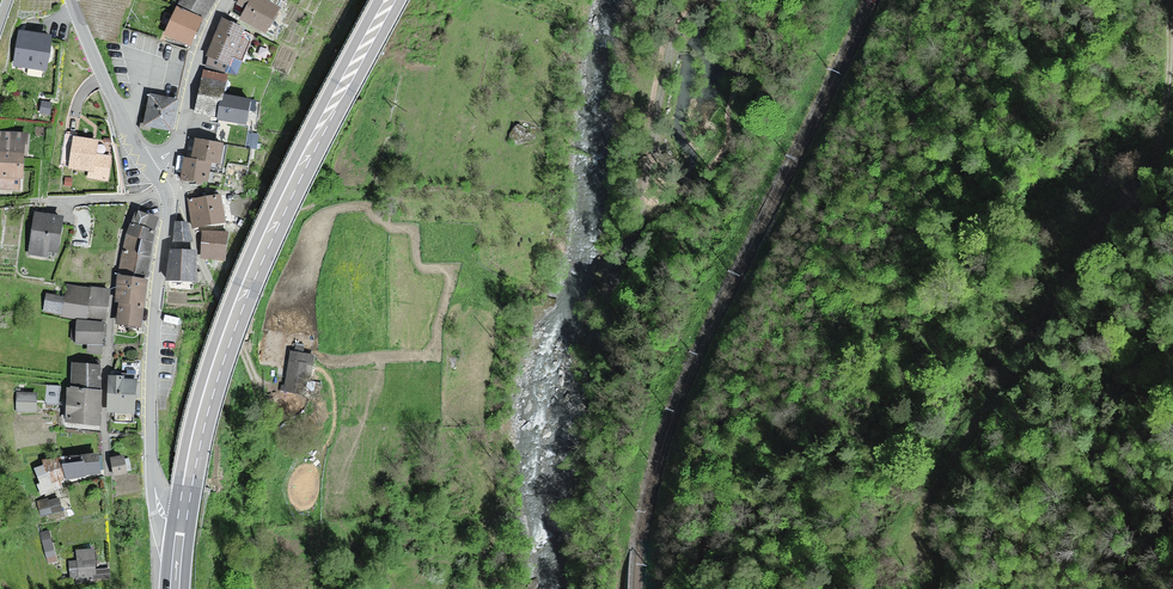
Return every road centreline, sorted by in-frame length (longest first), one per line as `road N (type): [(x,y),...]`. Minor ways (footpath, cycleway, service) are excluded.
road 1 (track): [(921,565),(916,525),(933,492),(1060,285),(1151,177),(1172,78),(1172,0)]
road 2 (primary): [(390,0),(294,181),(232,325),(204,409),(180,535)]
road 3 (track): [(699,0),(672,52),(665,193),(571,381)]
road 4 (residential): [(165,192),(152,454),(158,503),(180,535)]
road 5 (residential): [(140,198),(113,298),(105,464)]
road 6 (residential): [(153,169),(172,184),(240,343)]
road 7 (unclassified): [(70,0),(153,169)]
road 8 (residential): [(225,0),(195,62),(178,141),(153,169)]

